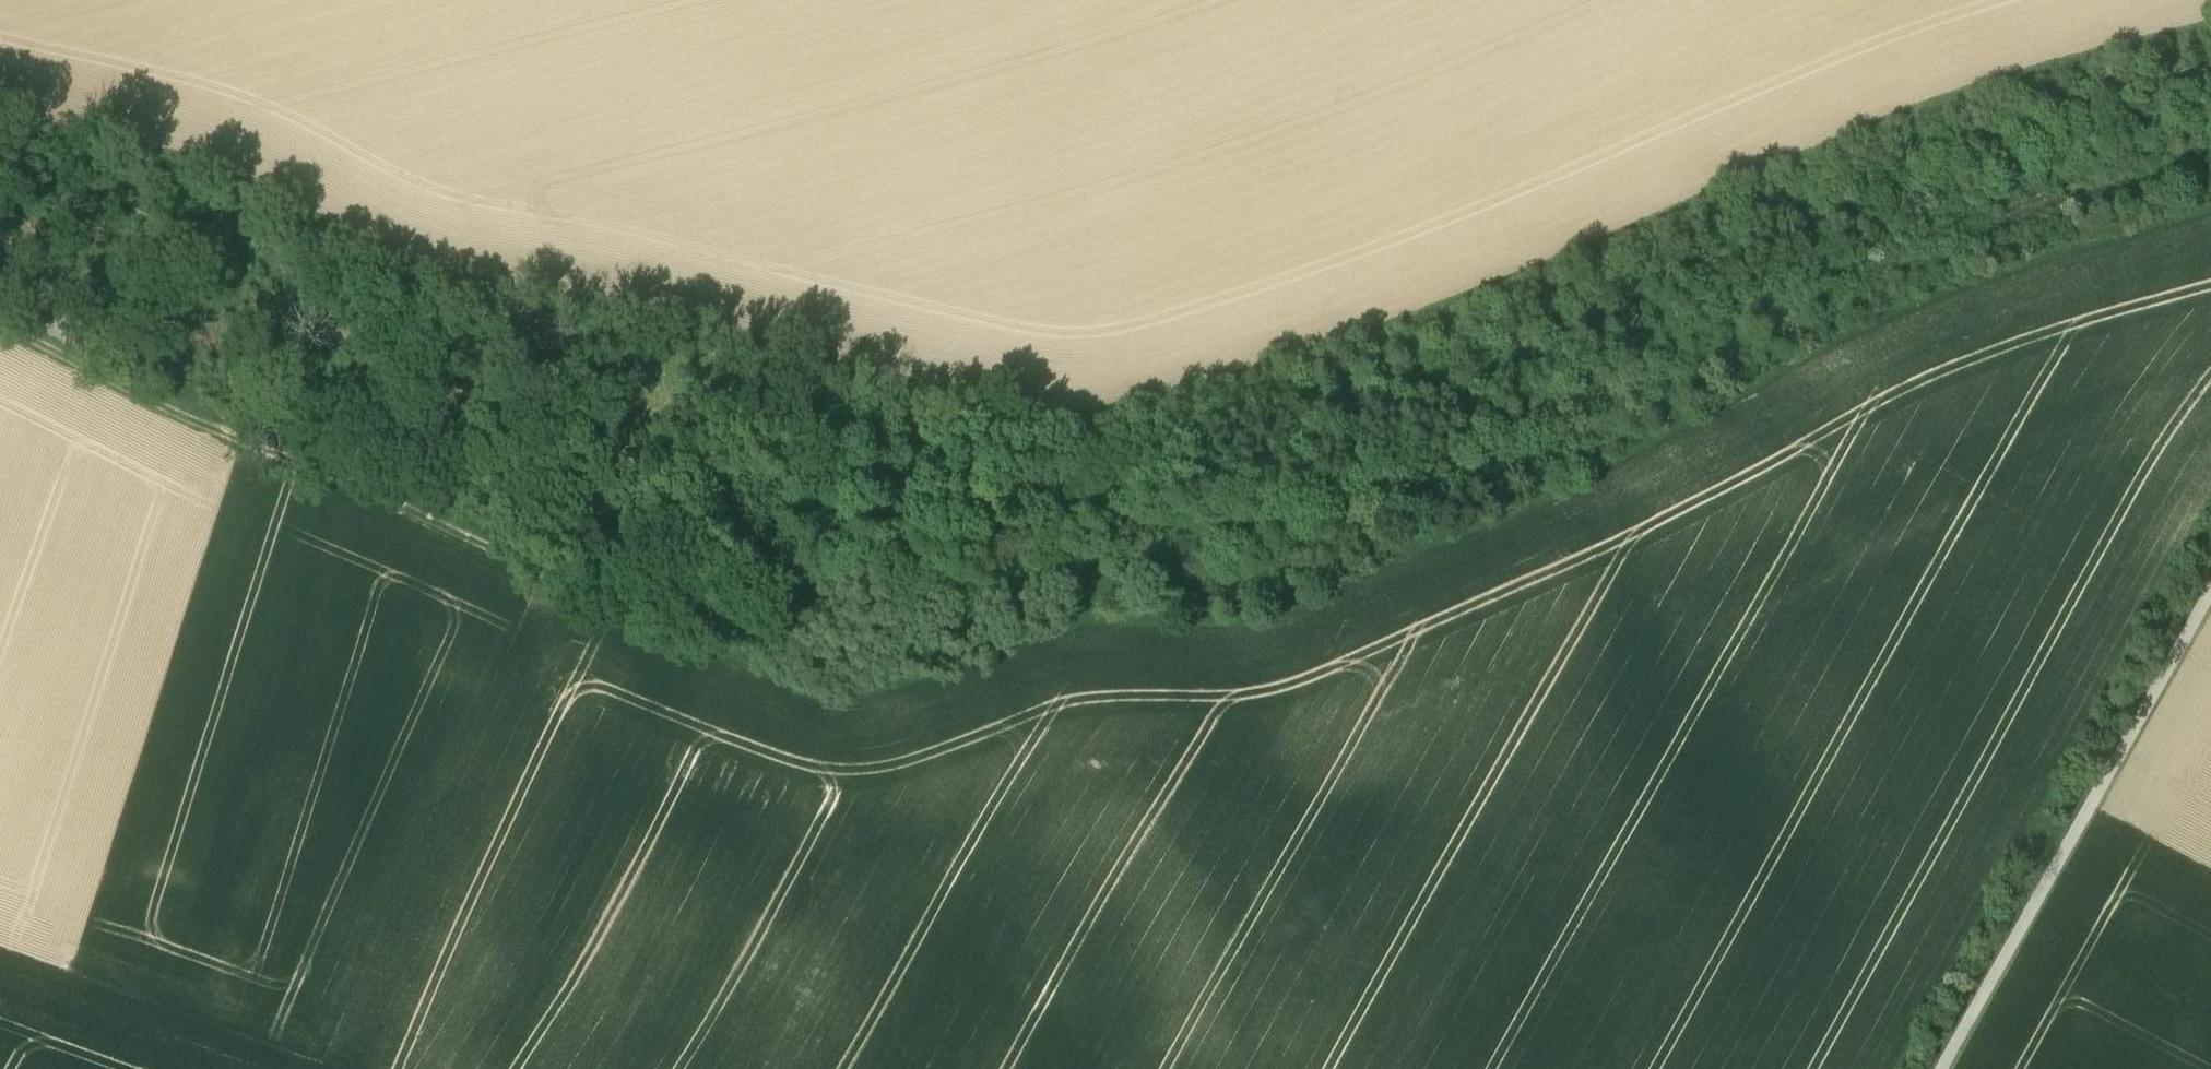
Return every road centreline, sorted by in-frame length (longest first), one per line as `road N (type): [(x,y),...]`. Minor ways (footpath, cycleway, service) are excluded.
road 1 (track): [(0,314),(732,663)]
road 2 (track): [(1943,1068),(2210,593)]

